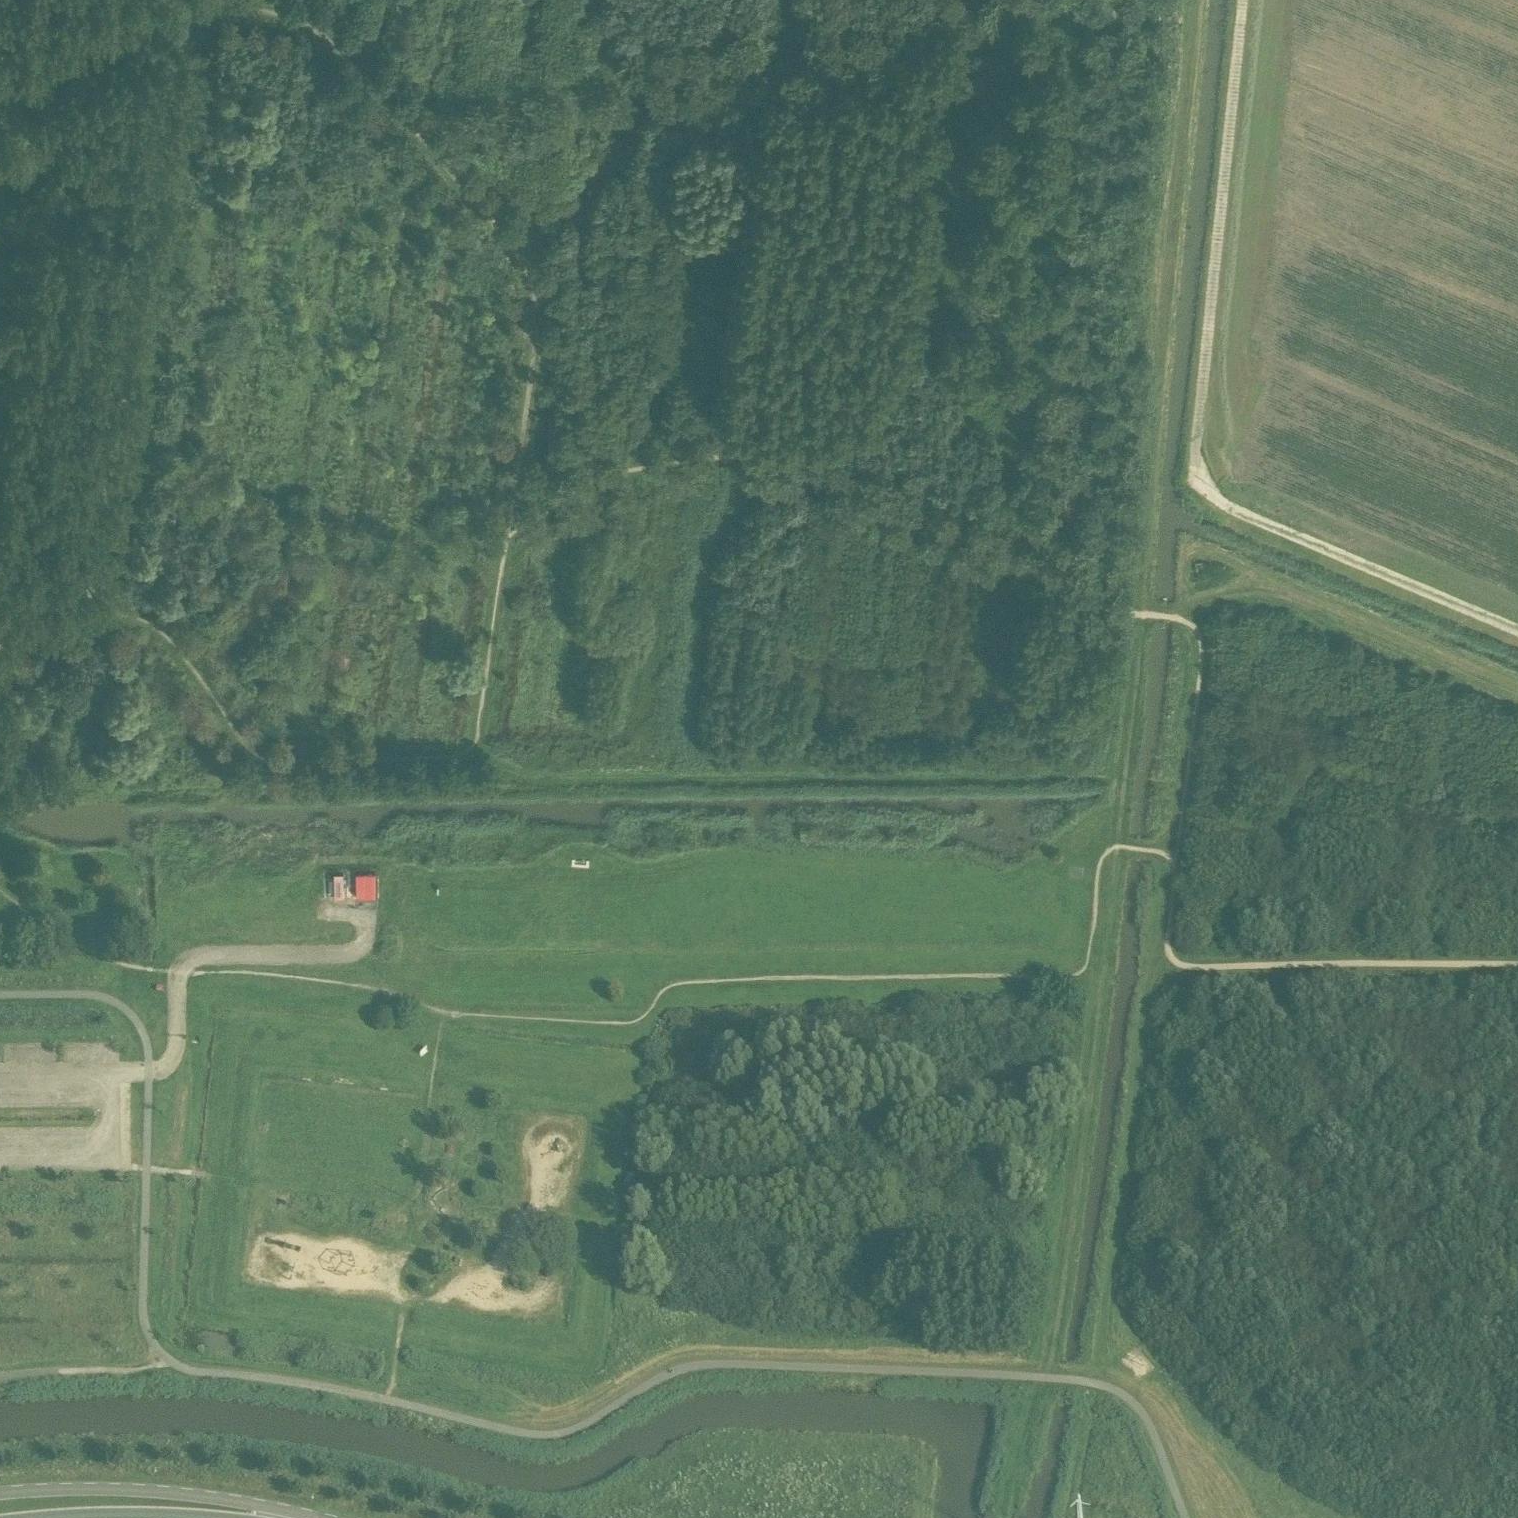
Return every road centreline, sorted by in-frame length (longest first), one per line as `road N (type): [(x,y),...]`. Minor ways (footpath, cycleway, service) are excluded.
road 1 (track): [(1176,870),(1164,853),(1106,852),(1087,965),(1075,976),(682,981),(660,989),(637,1023),(622,1025),(445,1013)]
road 2 (track): [(1247,0),(1198,440),(1202,479),(1224,507),(1517,633)]
road 3 (track): [(508,536),(536,323),(527,269),(371,77),(317,25),(212,0)]
road 4 (track): [(1143,615),(1089,601),(787,453),(608,475),(508,536)]
road 5 (track): [(1168,951),(1114,1346),(1098,1385)]
road 6 (track): [(1517,966),(1180,965),(1168,951),(1176,870)]
road 7 (secondary): [(297,1517),(176,1494),(0,1494)]
road 8 (track): [(1176,870),(1203,643),(1183,619)]
road 9 (track): [(379,958),(464,941),(568,938),(579,917),(583,872)]
road 10 (secondary): [(31,1517),(216,1517)]
road 11 (track): [(179,971),(203,955),(347,955)]
road 12 (track): [(0,1375),(143,1369),(162,1358)]
road 13 (track): [(110,1073),(159,1071),(174,1058),(179,971)]
road 14 (track): [(1008,1517),(1038,1377)]
road 15 (track): [(212,4),(191,129)]

